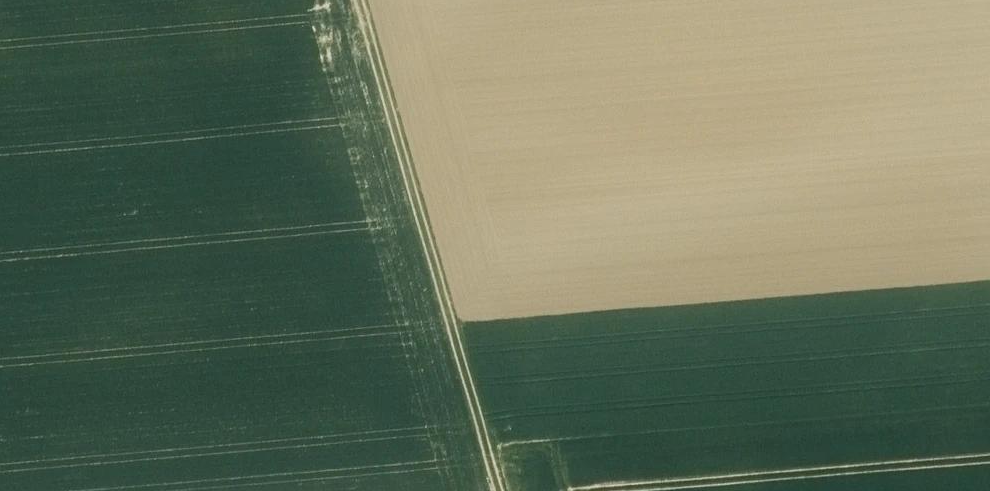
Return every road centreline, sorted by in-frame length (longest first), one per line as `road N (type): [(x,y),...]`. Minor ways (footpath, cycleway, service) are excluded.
road 1 (track): [(371,0),(510,490)]

